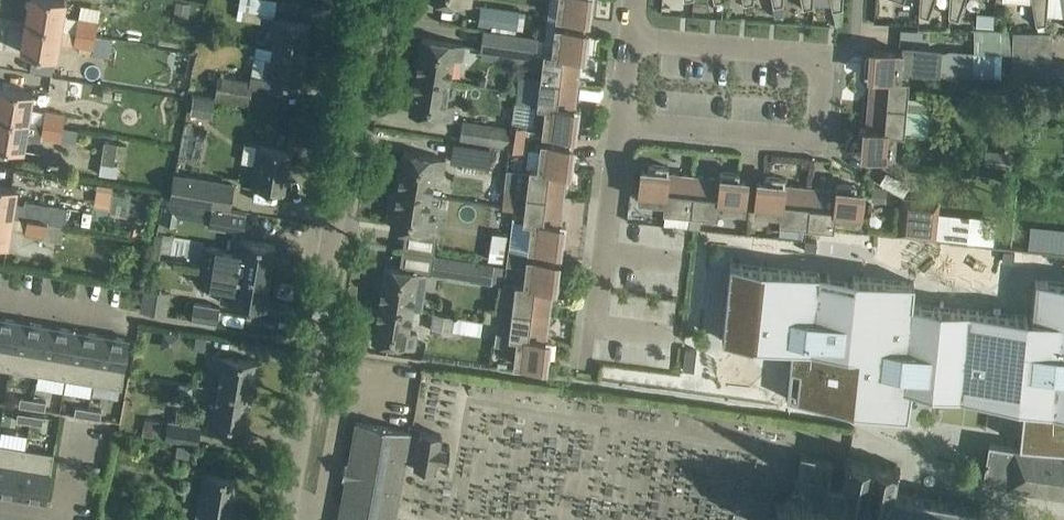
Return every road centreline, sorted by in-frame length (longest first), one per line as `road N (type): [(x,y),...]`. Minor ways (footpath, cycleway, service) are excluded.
road 1 (residential): [(287,519),(373,0)]
road 2 (residential): [(618,123),(794,139),(807,136),(821,116),(823,78),(812,59),(628,39)]
road 3 (residential): [(587,364),(618,123)]
road 4 (residential): [(123,319),(0,298)]

